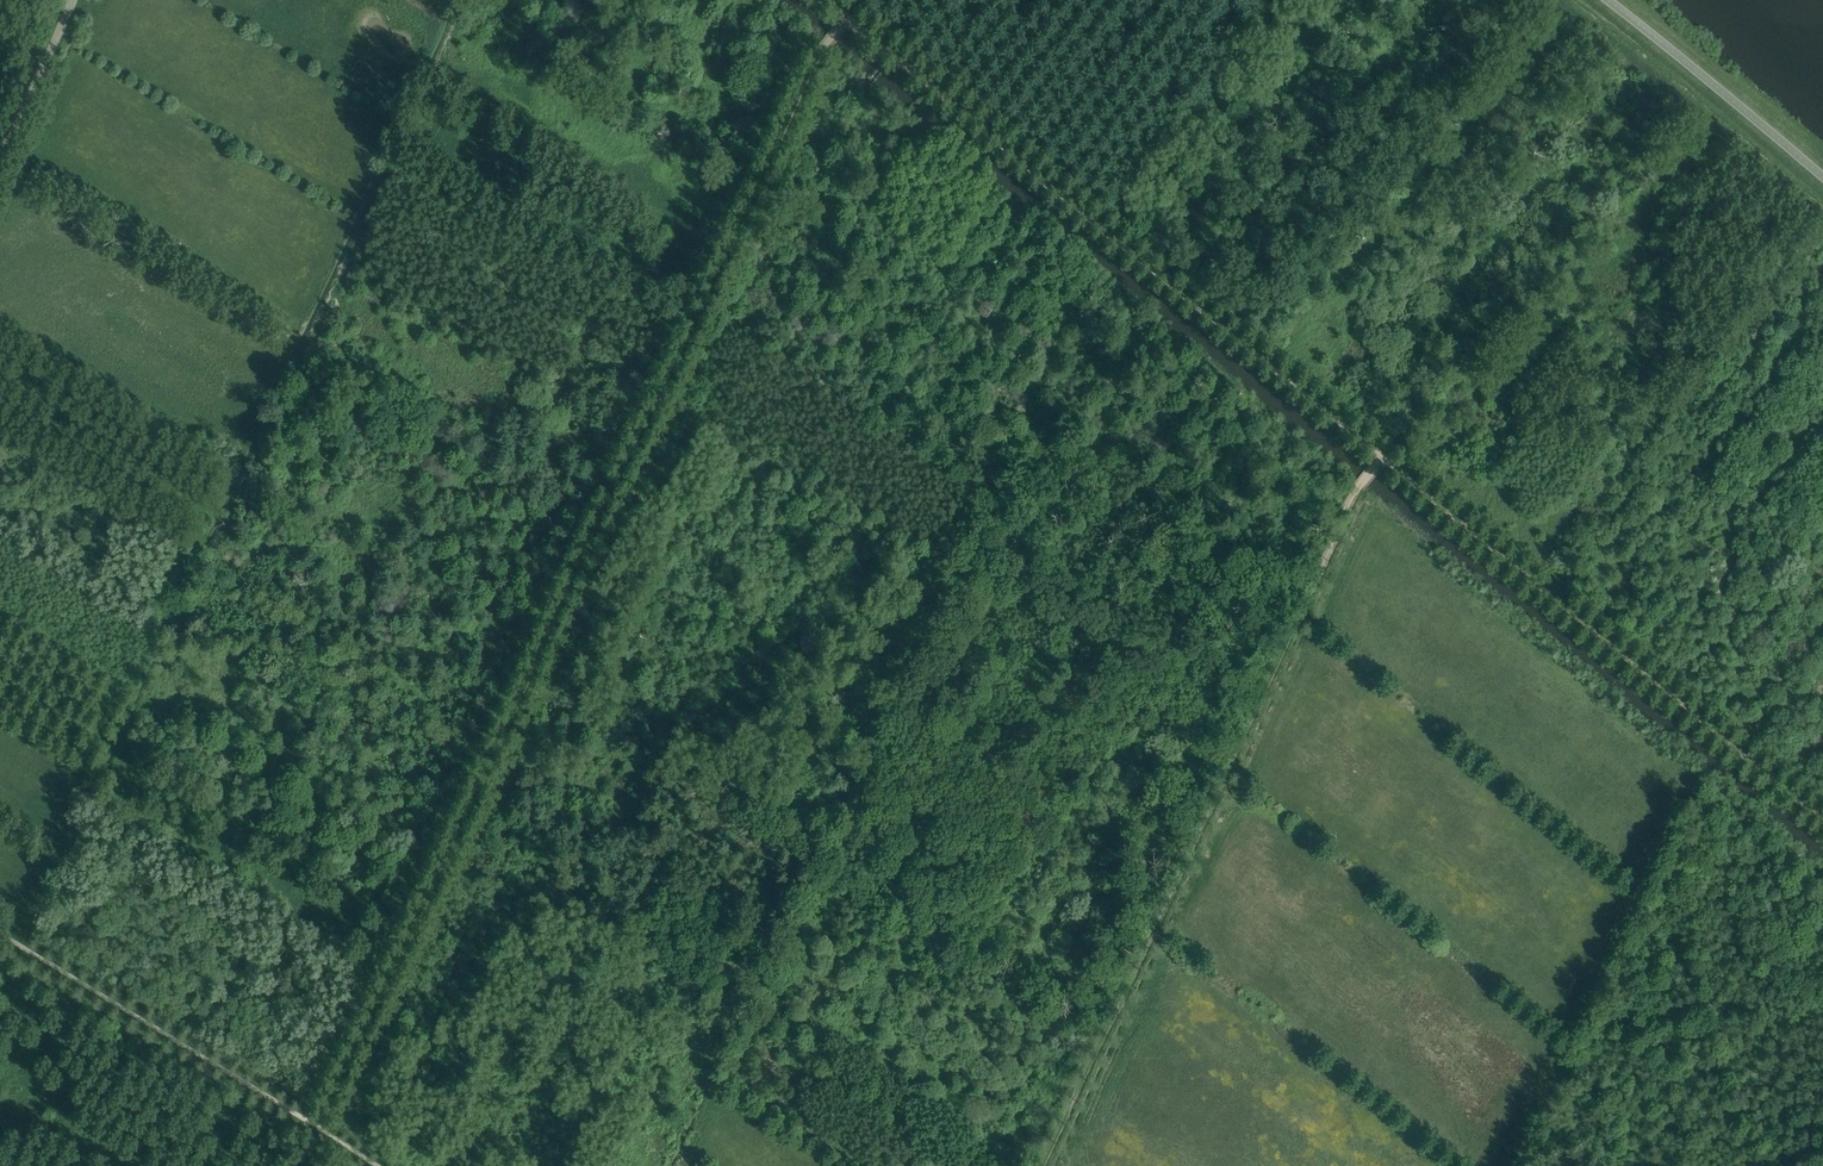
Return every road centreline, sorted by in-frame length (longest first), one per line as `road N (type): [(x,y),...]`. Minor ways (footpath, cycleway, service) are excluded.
road 1 (track): [(1822,820),(1387,446),(832,0)]
road 2 (track): [(305,1165),(694,319),(822,48),(850,16)]
road 3 (track): [(1350,505),(1040,1165)]
road 4 (unclassified): [(0,158),(72,0)]

